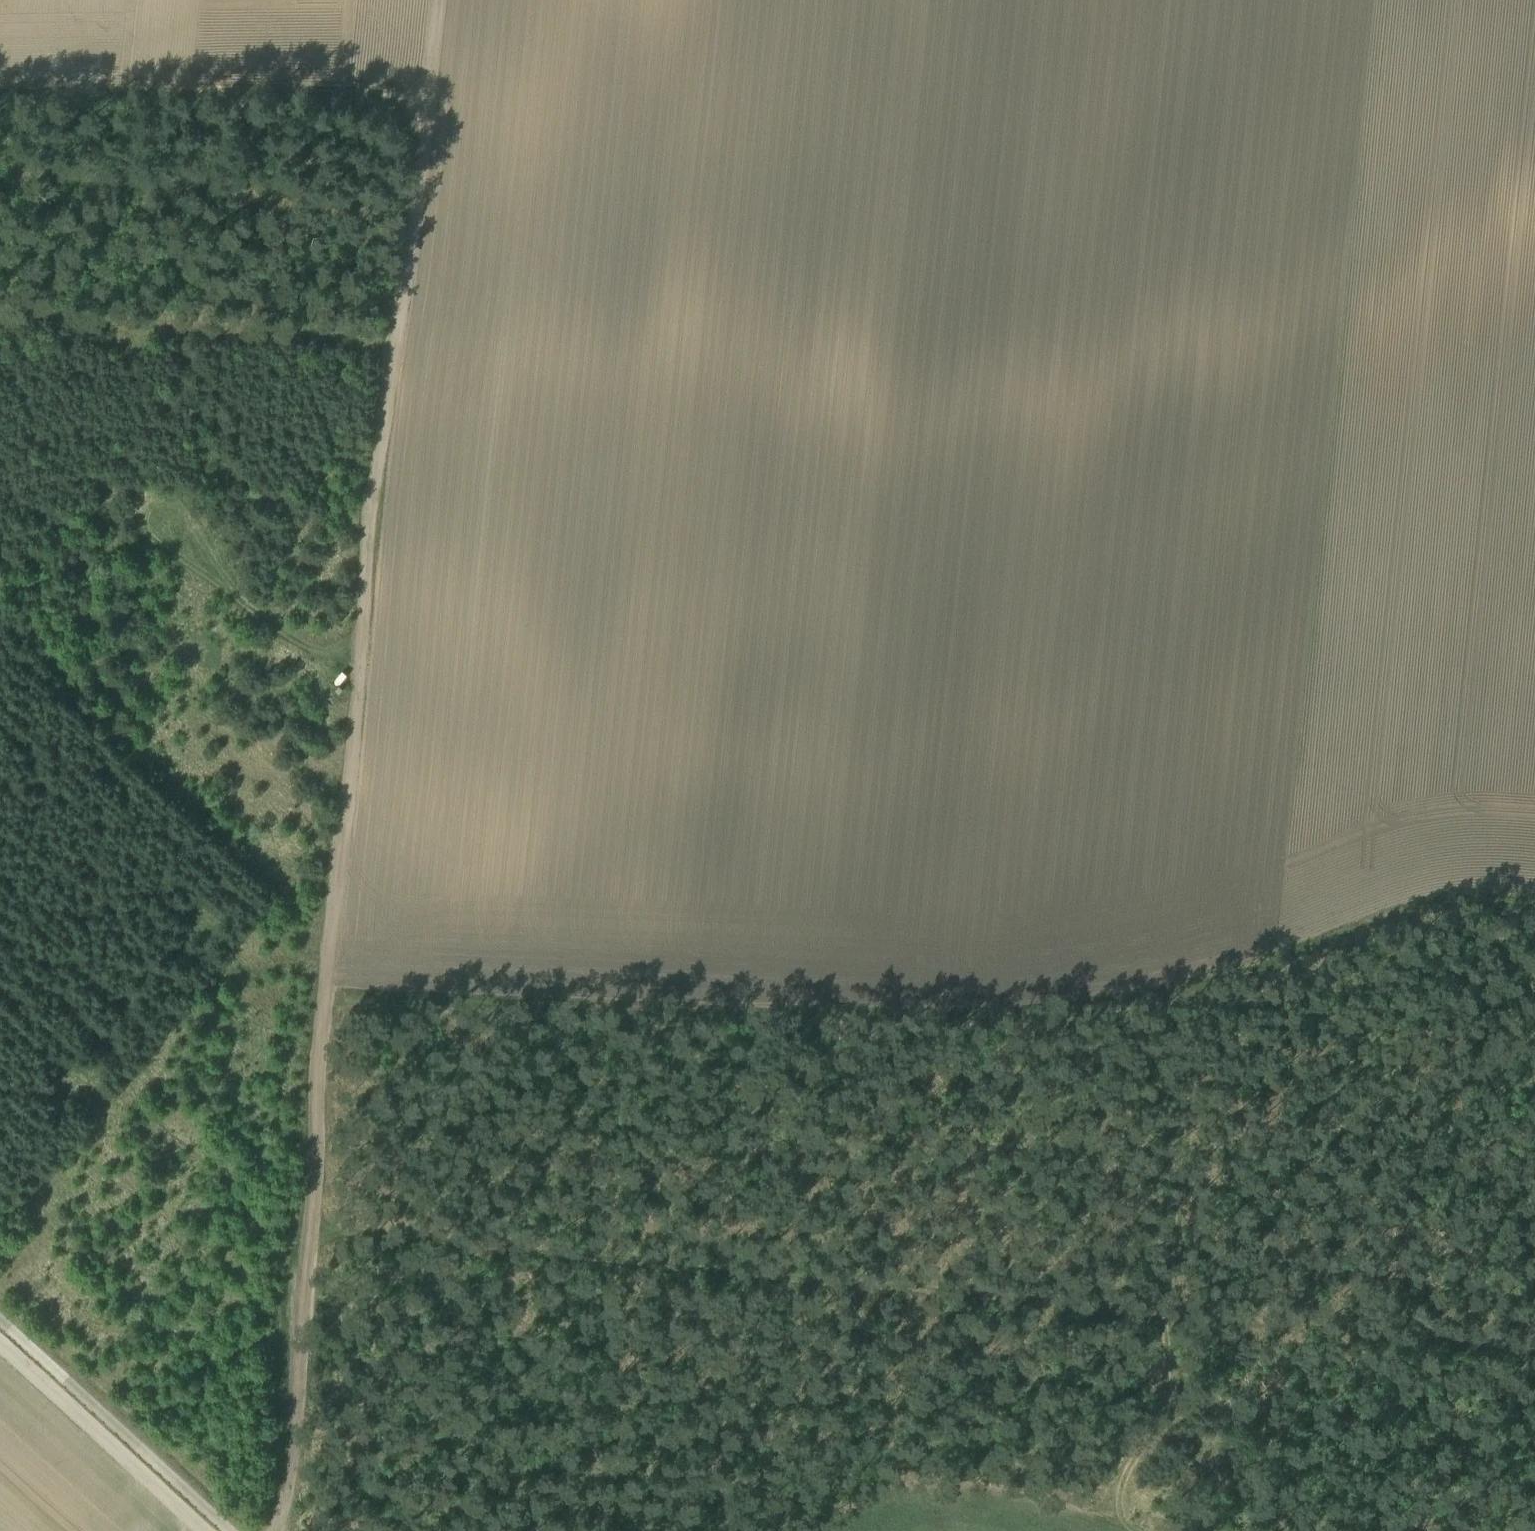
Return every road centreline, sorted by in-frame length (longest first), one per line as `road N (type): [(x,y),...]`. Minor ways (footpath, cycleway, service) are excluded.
road 1 (track): [(262,1530),(425,93)]
road 2 (track): [(0,1340),(209,1530)]

